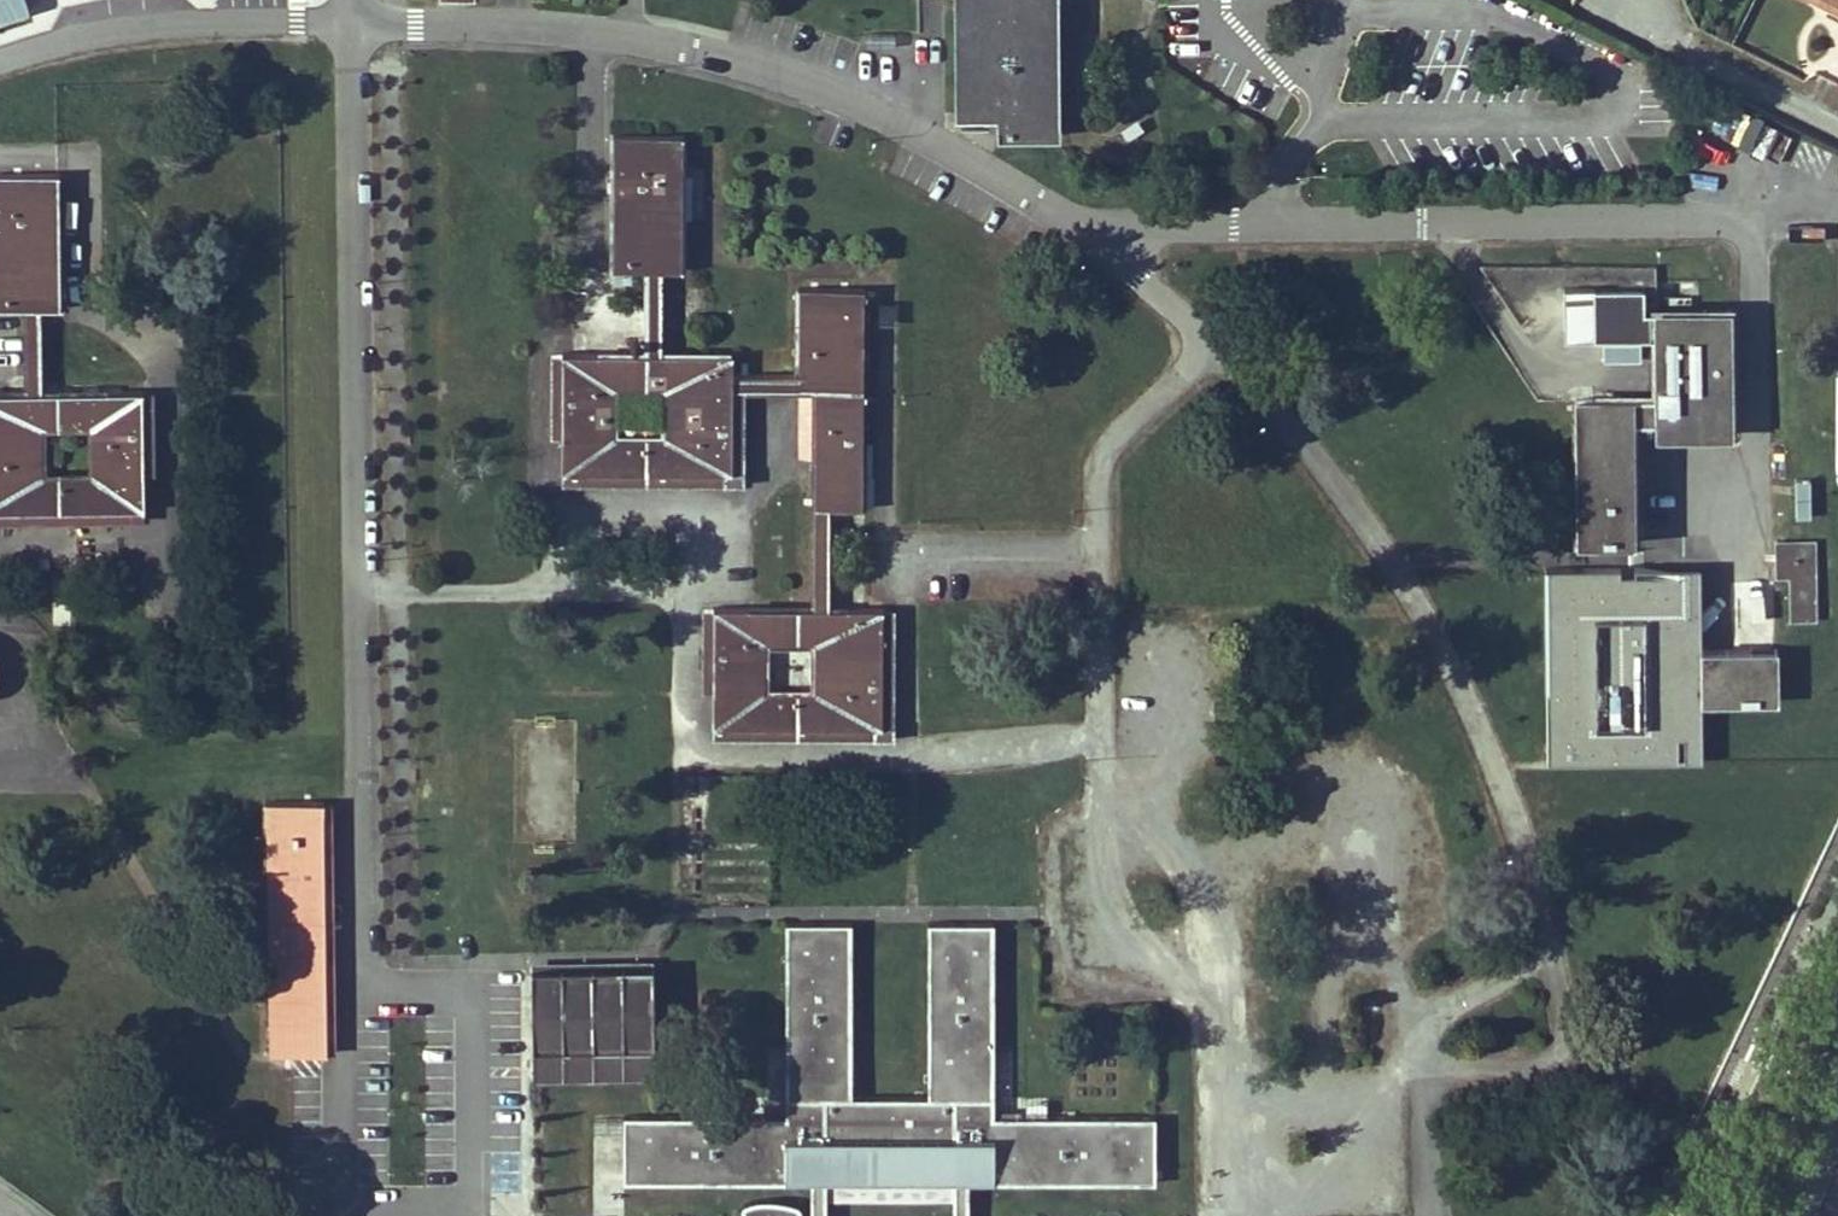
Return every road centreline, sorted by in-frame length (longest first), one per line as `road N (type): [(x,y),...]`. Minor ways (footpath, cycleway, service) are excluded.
road 1 (secondary): [(1747,1215),(1837,1031)]

